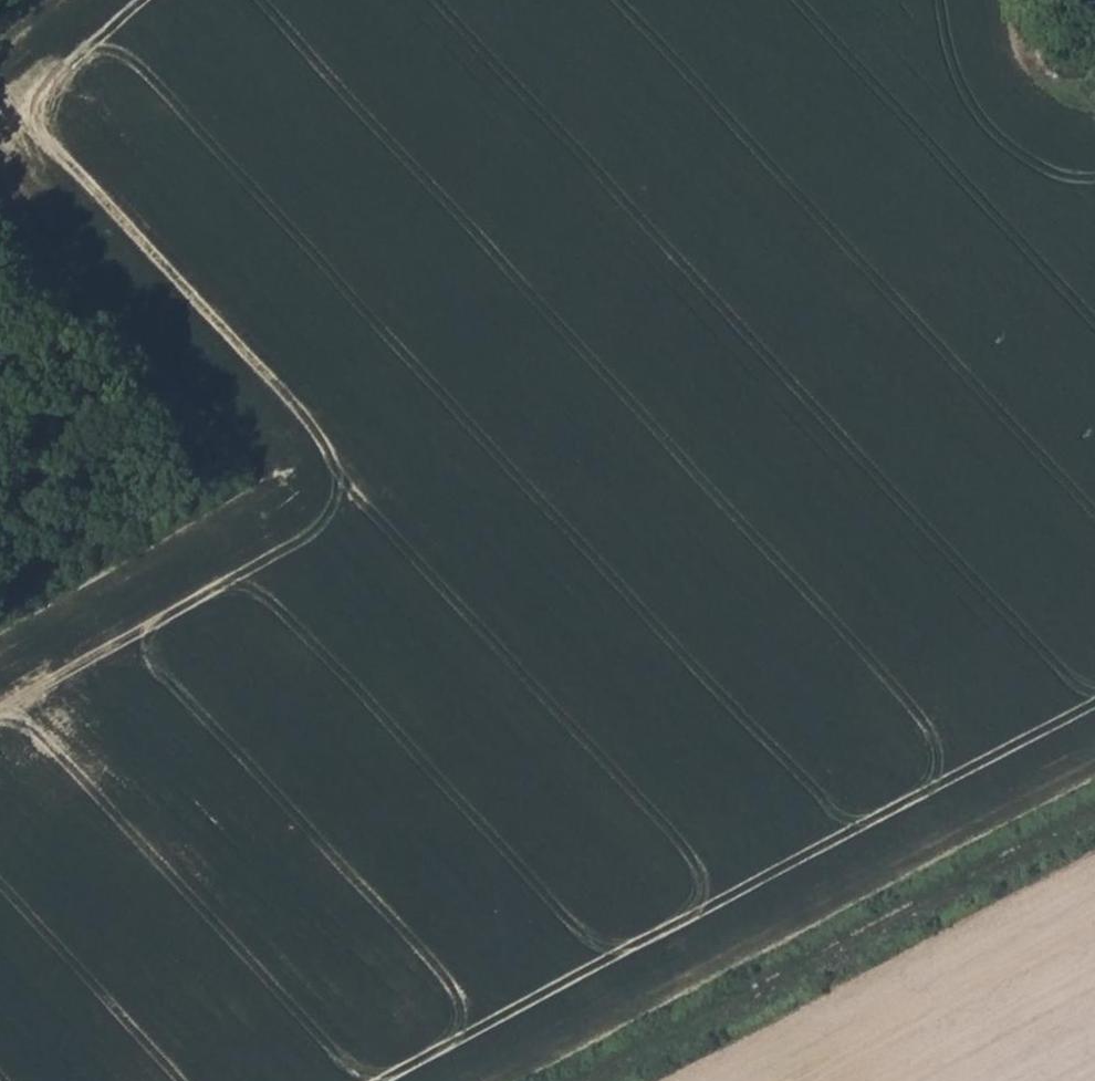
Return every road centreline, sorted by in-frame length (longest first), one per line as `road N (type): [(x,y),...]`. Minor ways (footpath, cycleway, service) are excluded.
road 1 (track): [(1094,819),(596,1080)]

